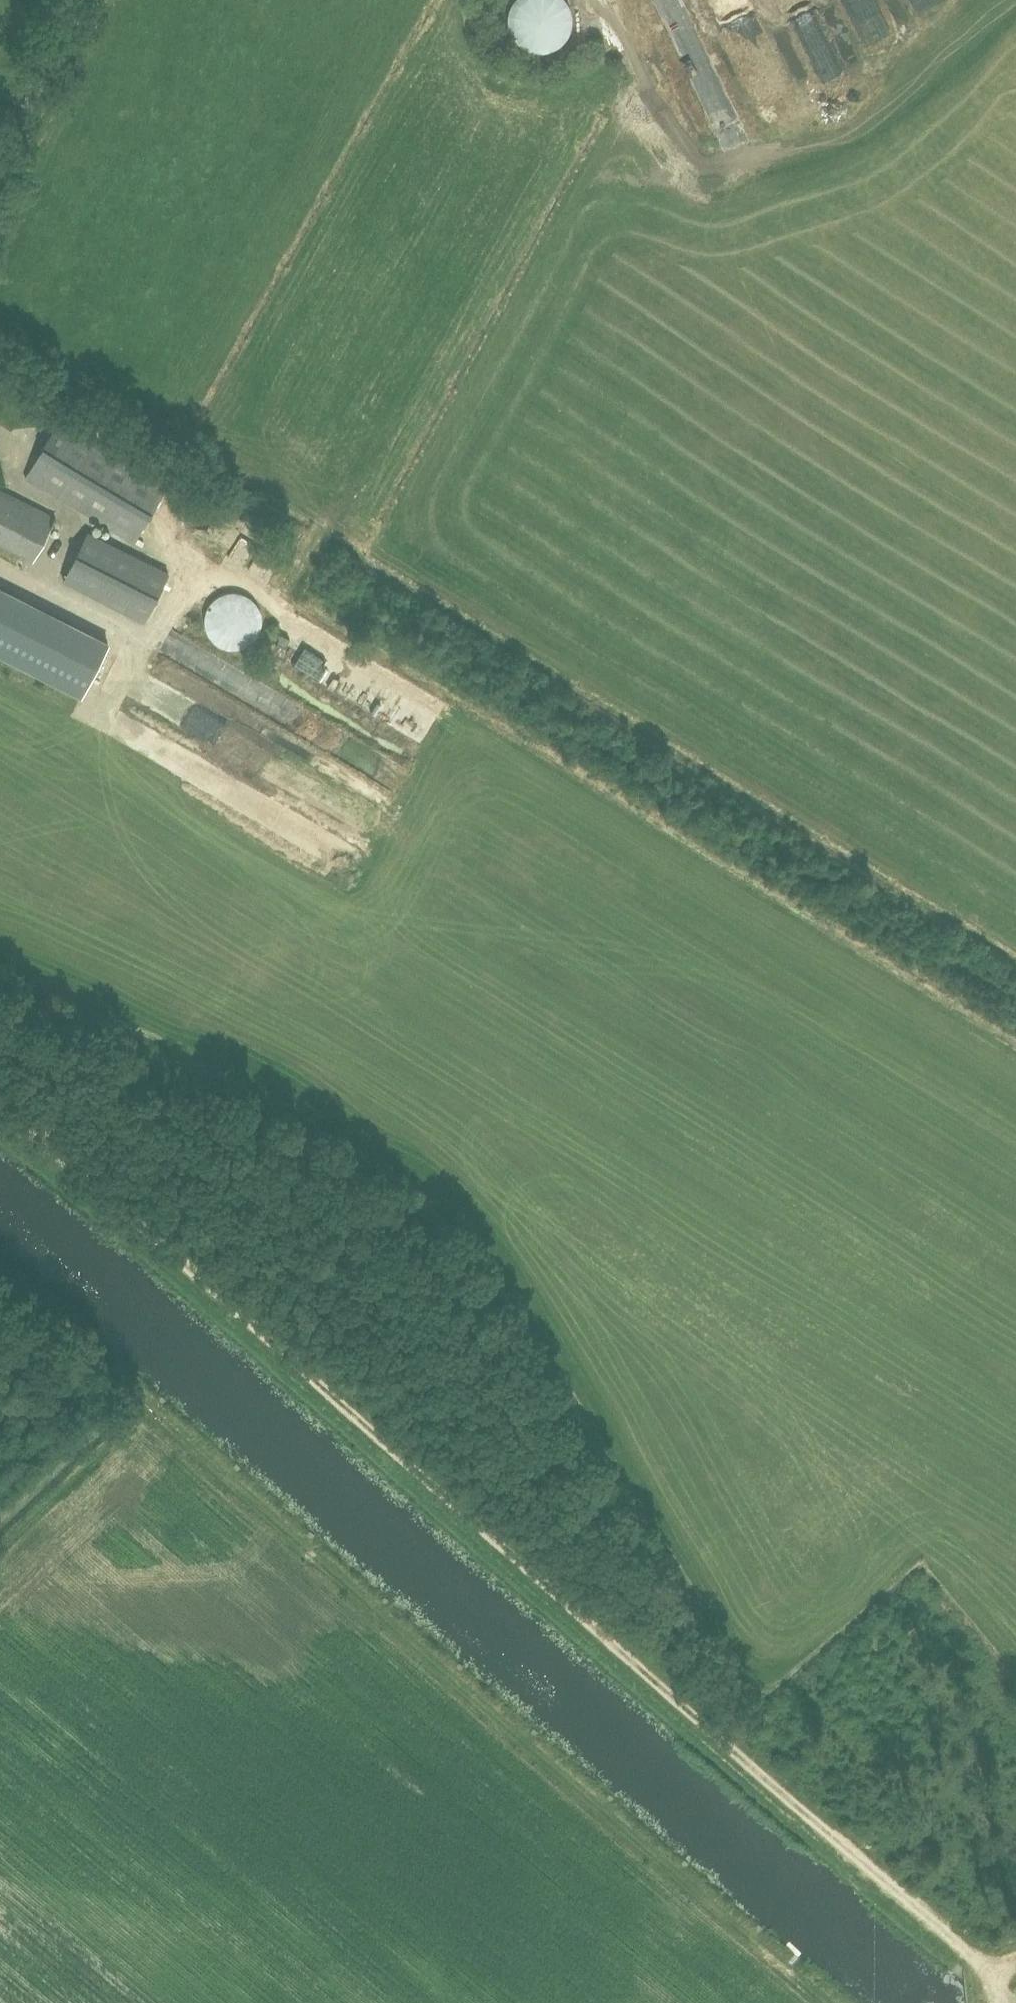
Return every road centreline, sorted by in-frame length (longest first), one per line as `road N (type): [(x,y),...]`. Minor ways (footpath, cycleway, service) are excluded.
road 1 (track): [(997,1984),(0,1101)]
road 2 (track): [(98,718),(345,858)]
road 3 (track): [(248,583),(277,603),(278,617),(439,709)]
road 4 (unclassified): [(0,175),(82,0)]

